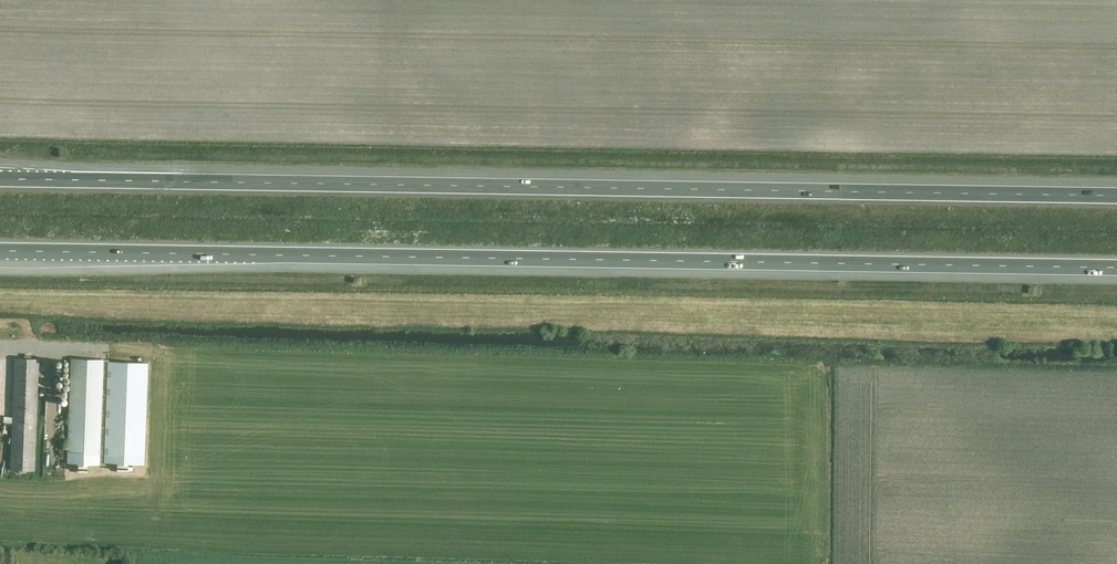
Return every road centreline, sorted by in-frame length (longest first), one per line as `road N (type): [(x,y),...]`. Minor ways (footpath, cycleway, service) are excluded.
road 1 (motorway): [(1116,196),(0,179)]
road 2 (motorway): [(0,251),(1116,267)]

